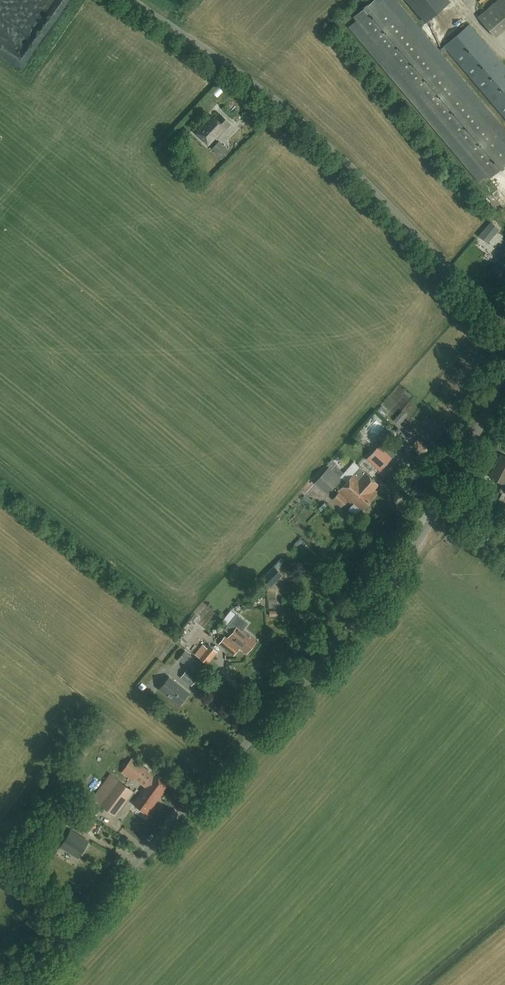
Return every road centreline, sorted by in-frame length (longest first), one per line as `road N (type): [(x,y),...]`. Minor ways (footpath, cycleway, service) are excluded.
road 1 (unclassified): [(19,984),(395,571),(443,501),(504,374)]
road 2 (unclassified): [(504,327),(295,116),(132,0)]

